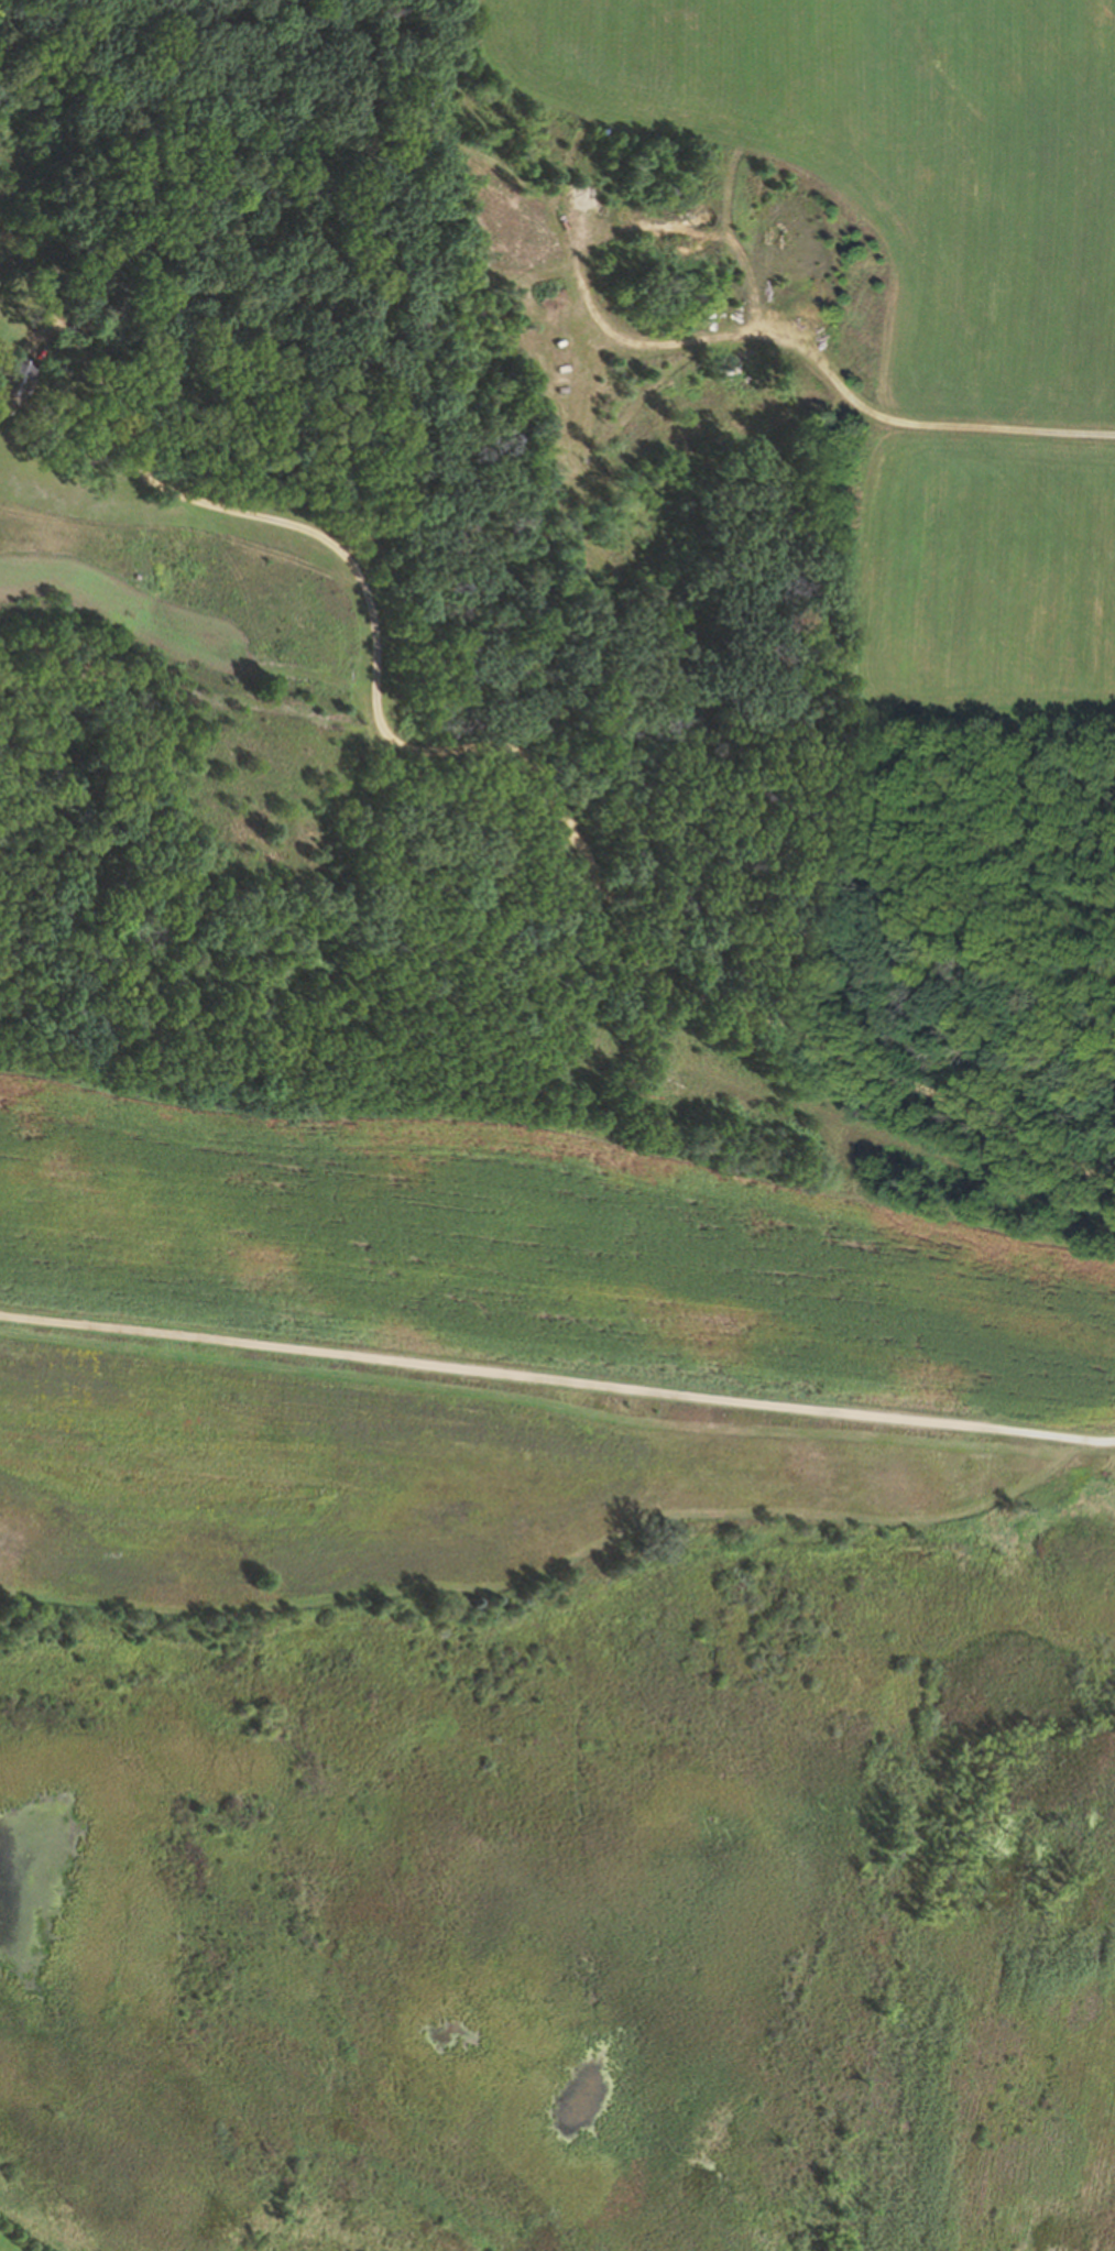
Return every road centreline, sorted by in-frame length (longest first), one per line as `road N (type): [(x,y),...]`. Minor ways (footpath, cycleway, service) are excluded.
road 1 (track): [(1114,435),(907,422),(865,411),(810,345),(765,330),(627,341),(595,319),(570,263),(546,164)]

